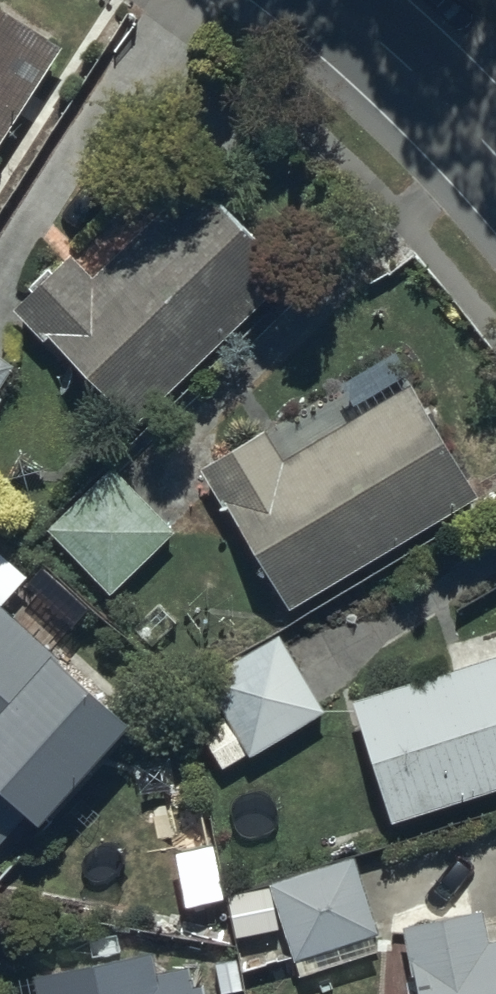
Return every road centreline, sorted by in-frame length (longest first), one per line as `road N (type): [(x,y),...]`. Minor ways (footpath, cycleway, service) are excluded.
road 1 (secondary): [(327,0),(422,76),(495,160)]

